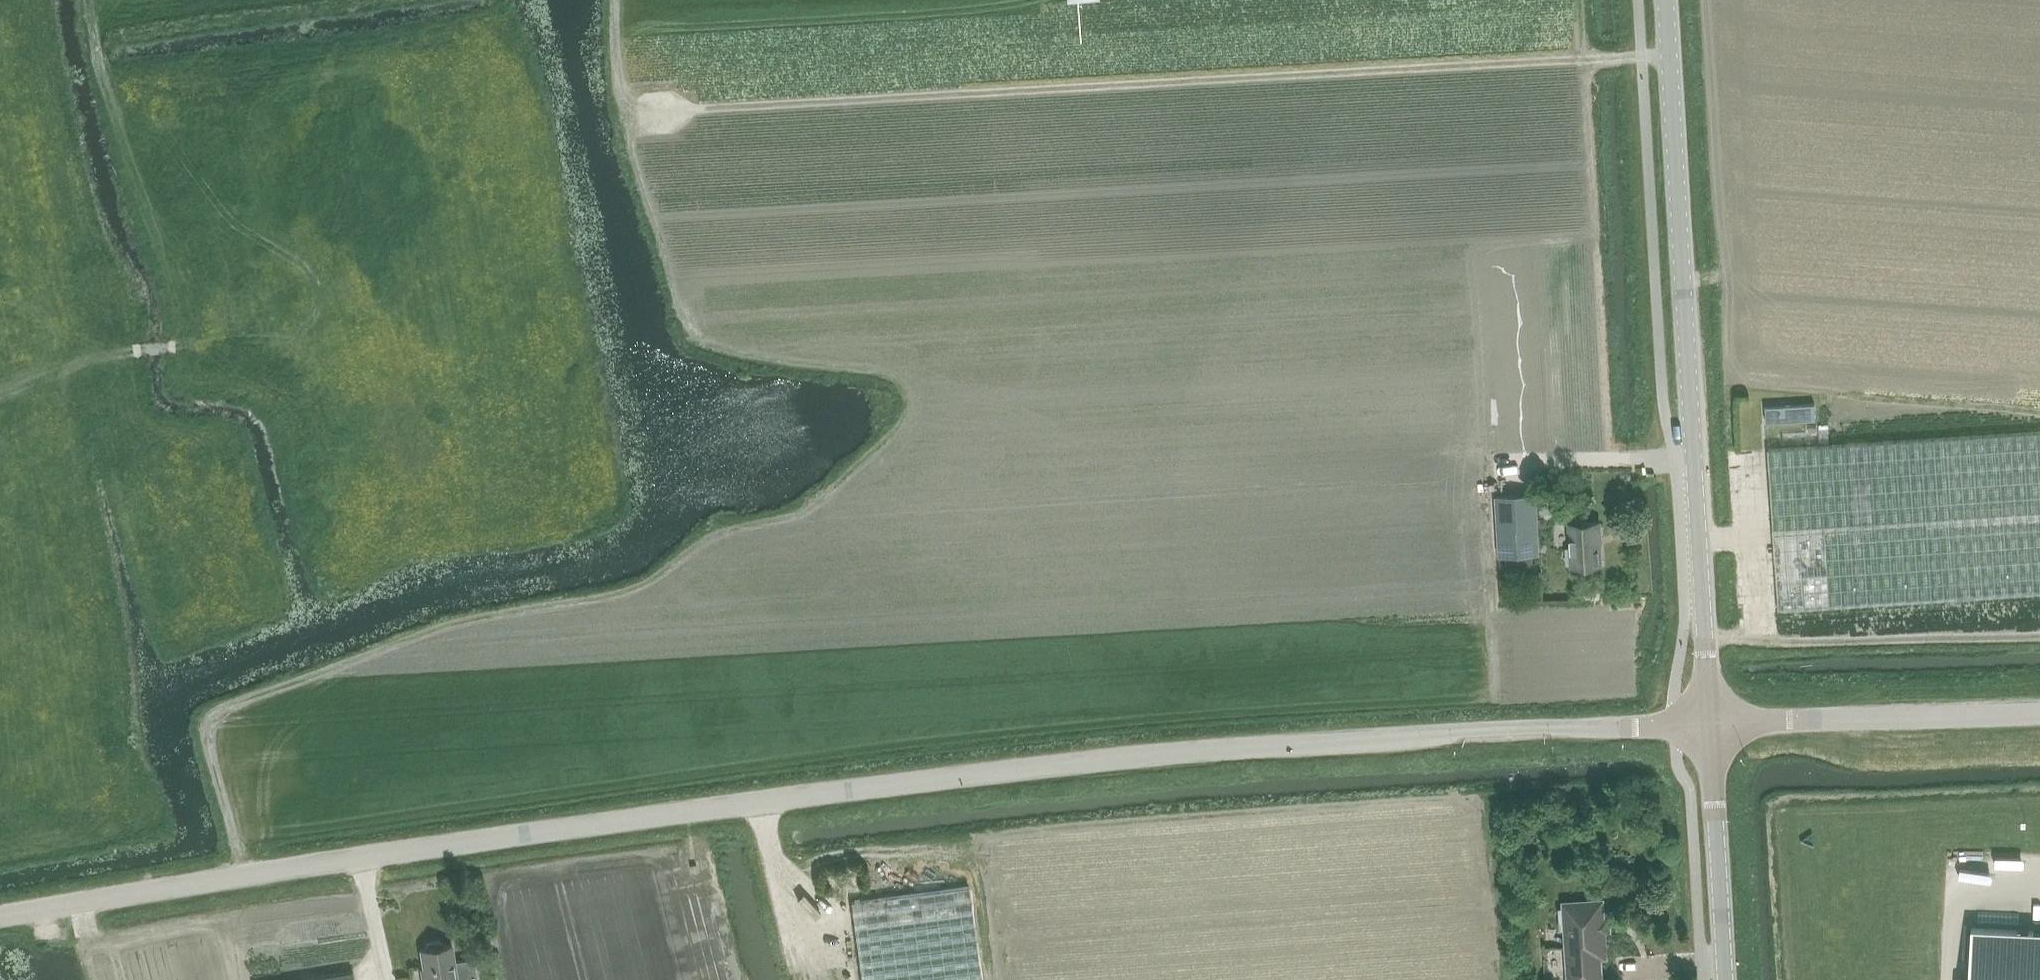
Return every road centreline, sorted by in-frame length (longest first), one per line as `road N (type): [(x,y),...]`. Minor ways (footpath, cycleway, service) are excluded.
road 1 (unclassified): [(1710,724),(1463,732),(1114,758),(577,826),(0,916)]
road 2 (unclassified): [(1710,724),(1667,0)]
road 3 (residential): [(2039,714),(1710,724)]
road 4 (unclassified): [(1726,979),(1710,724)]

